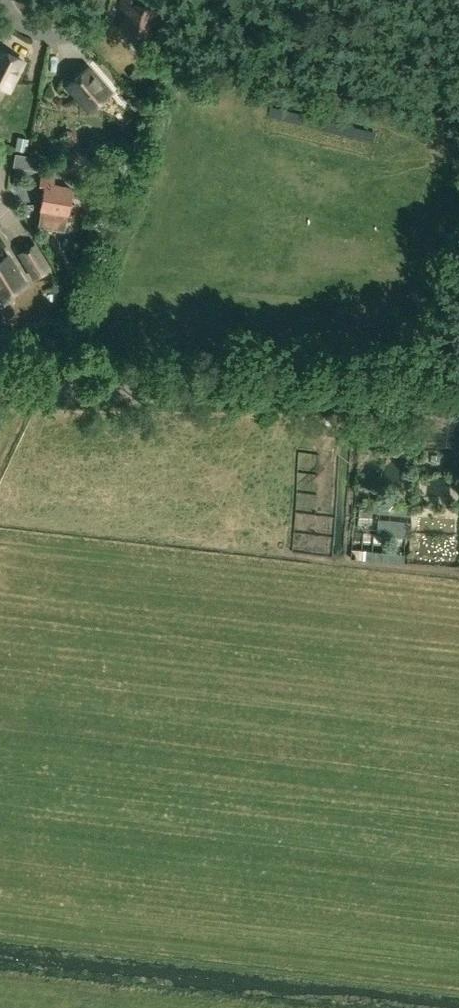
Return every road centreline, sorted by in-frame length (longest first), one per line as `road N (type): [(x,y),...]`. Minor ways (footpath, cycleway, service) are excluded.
road 1 (unclassified): [(458,397),(0,389)]

